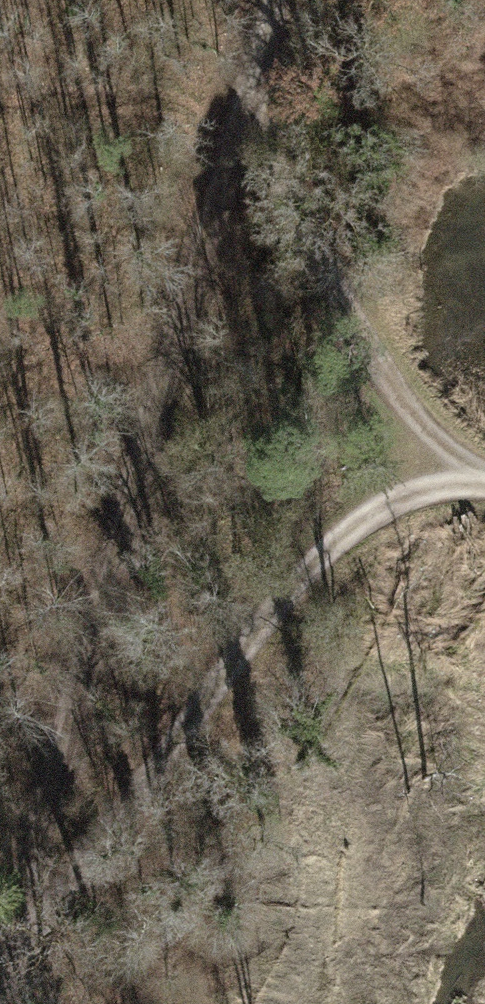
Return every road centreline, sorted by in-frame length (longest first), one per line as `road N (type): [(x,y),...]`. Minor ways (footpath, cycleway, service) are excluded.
road 1 (track): [(0,988),(158,412),(290,0)]
road 2 (track): [(9,973),(132,789),(315,560),(406,494),(484,486)]
road 3 (track): [(484,469),(456,456),(369,341),(252,120)]

